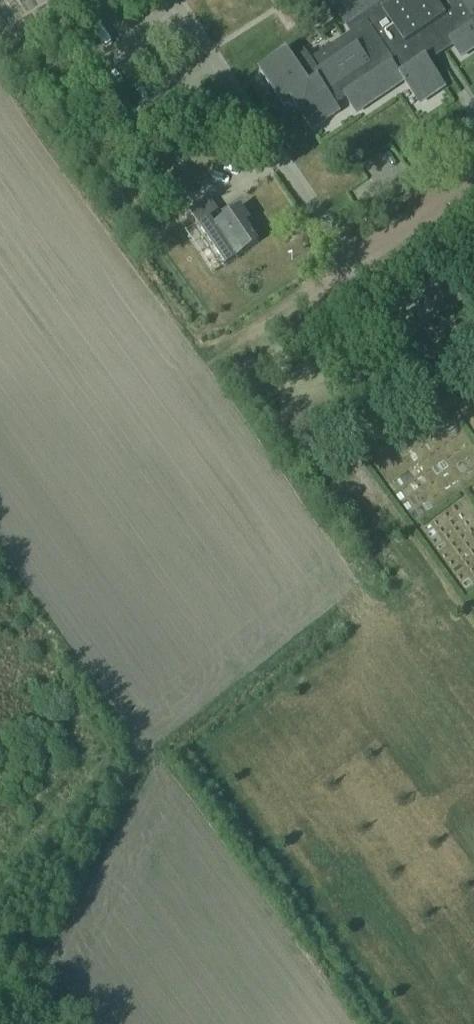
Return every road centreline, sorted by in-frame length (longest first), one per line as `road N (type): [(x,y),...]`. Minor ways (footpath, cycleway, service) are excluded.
road 1 (unclassified): [(307,295),(473,180)]

